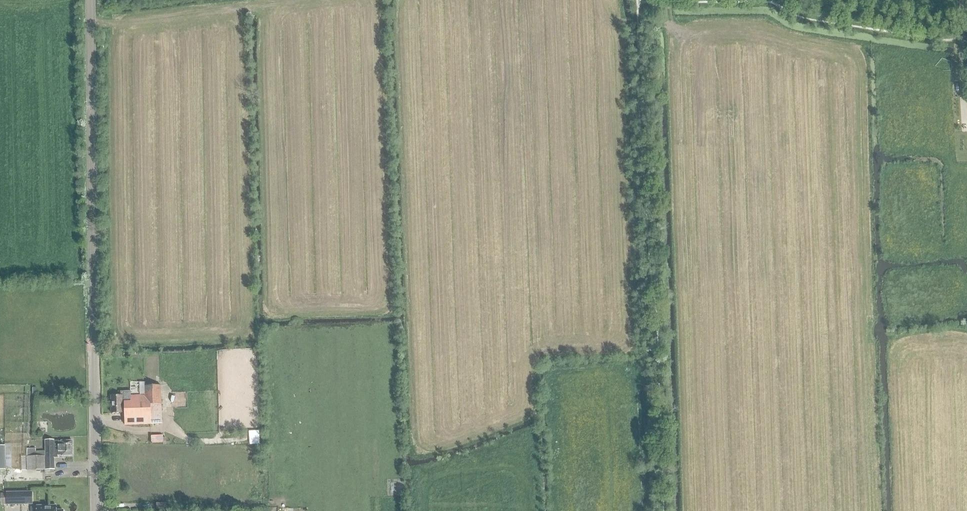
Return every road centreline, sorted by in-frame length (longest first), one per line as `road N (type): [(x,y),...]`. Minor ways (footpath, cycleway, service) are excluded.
road 1 (tertiary): [(96,510),(90,0)]
road 2 (track): [(281,0),(90,23)]

